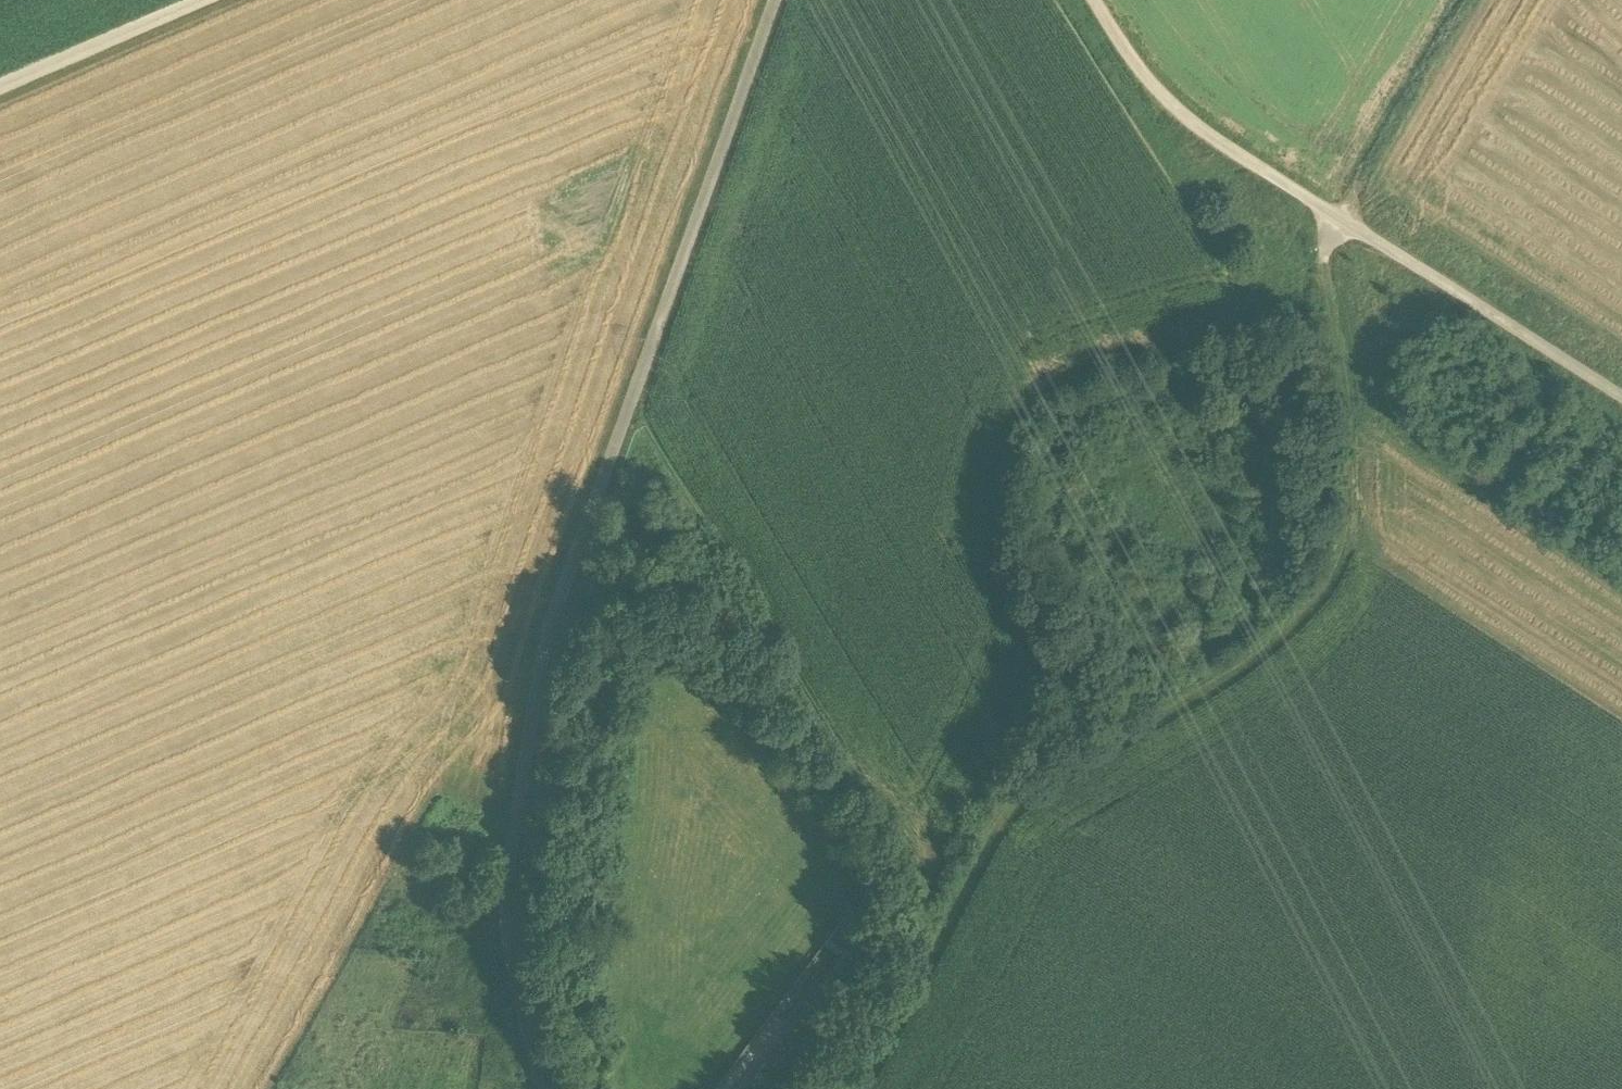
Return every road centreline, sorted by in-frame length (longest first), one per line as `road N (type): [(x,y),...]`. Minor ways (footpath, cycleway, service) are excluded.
road 1 (track): [(779,0),(540,669),(500,932),(543,1088)]
road 2 (track): [(862,1088),(1009,812),(1275,647),(1317,601),(1353,542),(1364,499),(1328,241),(1340,221)]
road 3 (track): [(1621,399),(1340,221)]
road 4 (track): [(1340,221),(1181,119),(1101,0)]
road 5 (track): [(1340,221),(1468,0)]
road 6 (track): [(205,0),(0,88)]

